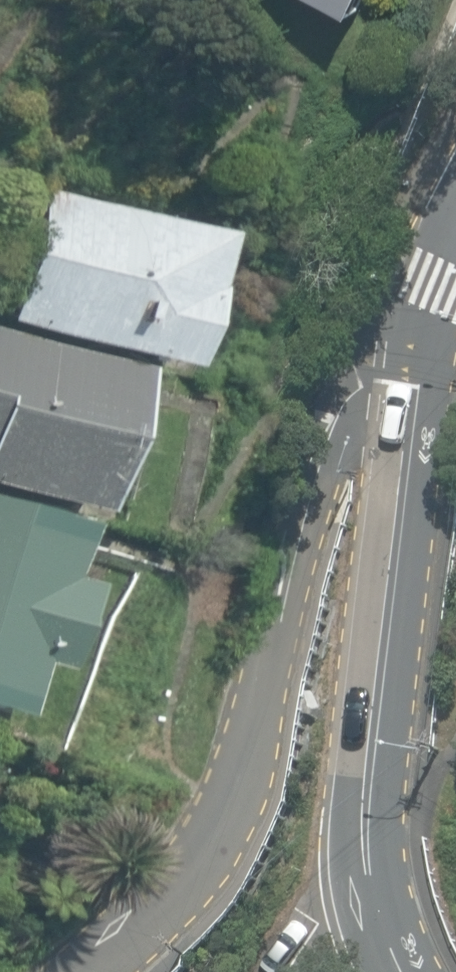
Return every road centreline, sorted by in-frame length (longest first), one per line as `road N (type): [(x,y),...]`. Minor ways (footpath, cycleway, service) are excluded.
road 1 (residential): [(96,971),(209,839),(250,747),(335,421),(362,388),(419,369)]
road 2 (secondary): [(419,369),(365,798),(368,864)]
road 3 (secondary): [(455,229),(433,287),(419,369)]
road 4 (unclassified): [(305,971),(368,864)]

